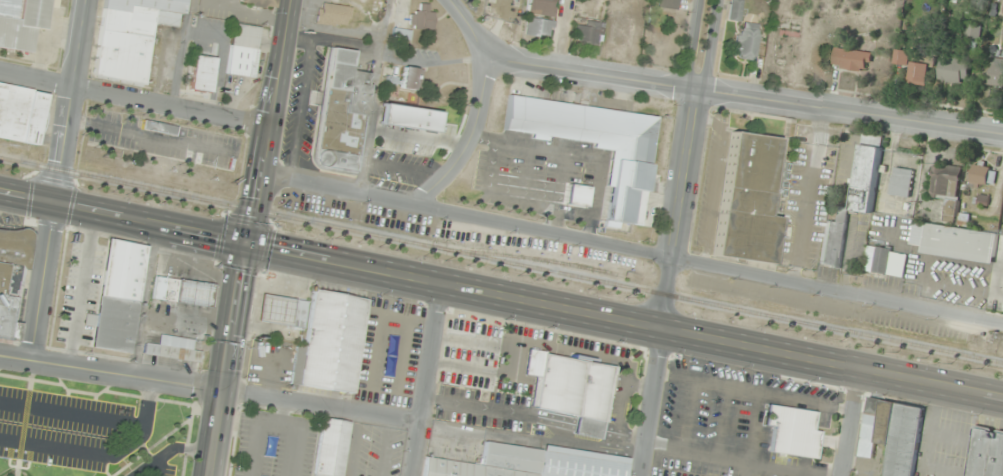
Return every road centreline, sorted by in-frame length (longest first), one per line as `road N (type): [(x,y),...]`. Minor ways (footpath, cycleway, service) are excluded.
road 1 (primary): [(1002,398),(248,243)]
road 2 (residential): [(1002,323),(259,170)]
road 3 (residential): [(1002,130),(486,62),(452,0)]
road 4 (residential): [(423,421),(0,355)]
road 5 (residential): [(661,327),(711,0)]
road 6 (residential): [(266,124),(0,71)]
road 7 (primary): [(248,243),(0,191)]
road 8 (primary): [(248,243),(285,0)]
road 9 (primary): [(248,243),(212,475)]
road 10 (residential): [(54,202),(86,0)]
road 11 (residential): [(442,286),(414,475)]
road 12 (residential): [(486,62),(483,110),(423,204)]
road 13 (residential): [(54,202),(35,360)]
road 14 (residential): [(661,327),(643,475)]

